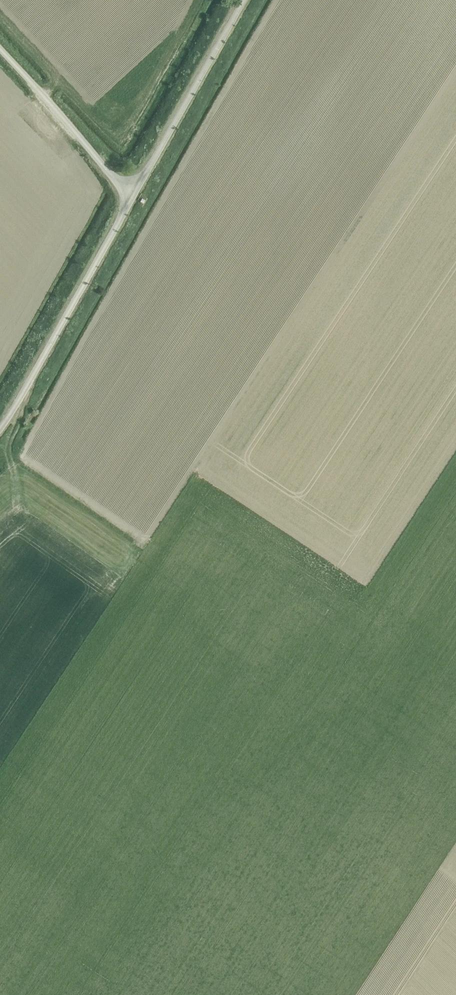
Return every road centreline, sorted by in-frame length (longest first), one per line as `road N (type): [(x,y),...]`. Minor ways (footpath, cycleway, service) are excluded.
road 1 (unclassified): [(0,429),(133,195)]
road 2 (unclassified): [(133,195),(243,0)]
road 3 (unclassified): [(133,195),(0,51)]

